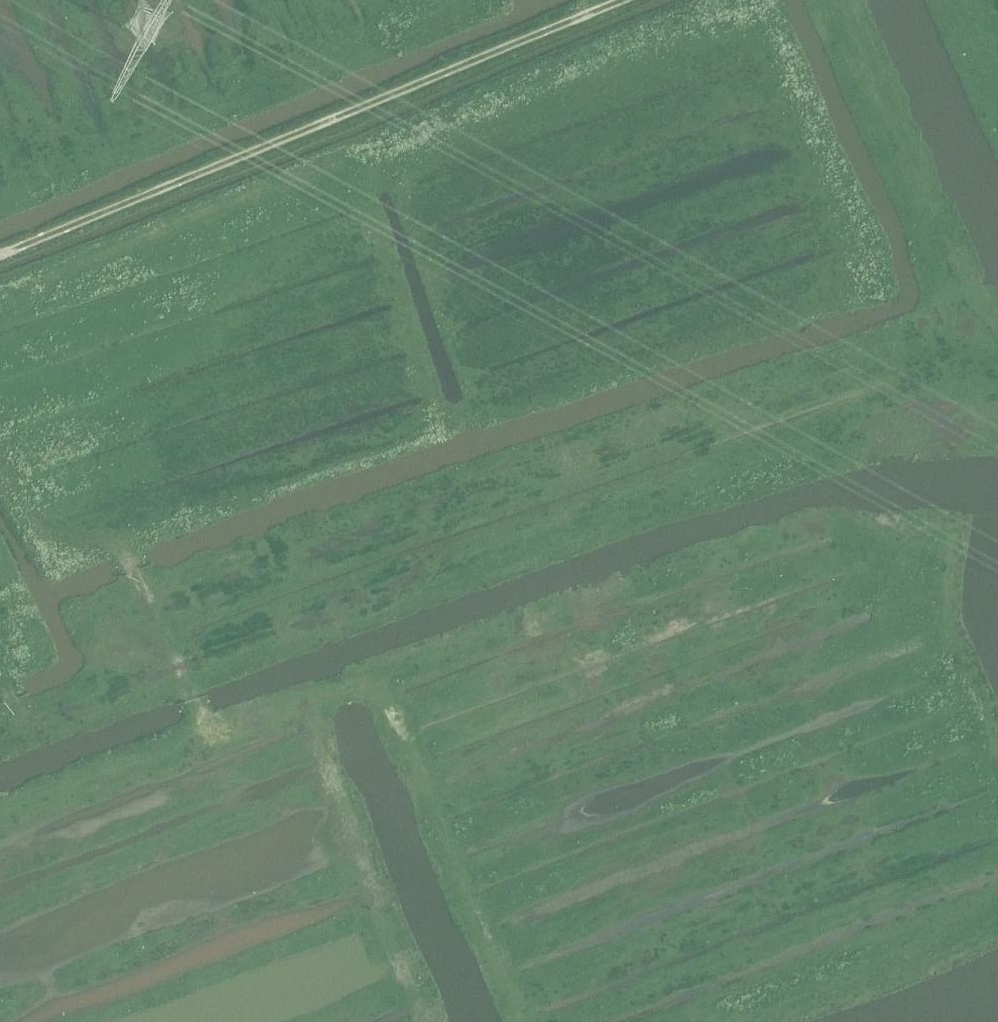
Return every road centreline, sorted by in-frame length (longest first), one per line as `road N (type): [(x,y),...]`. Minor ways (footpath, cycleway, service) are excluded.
road 1 (track): [(625,0),(0,256)]

